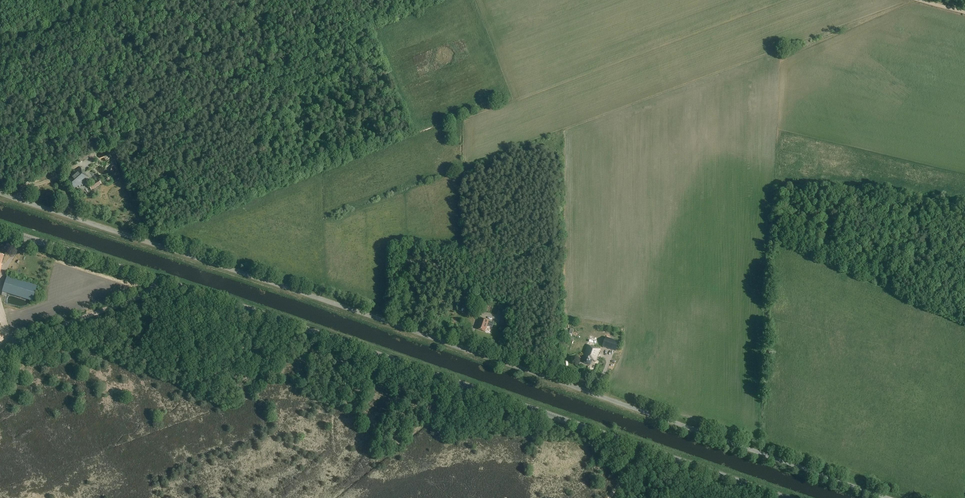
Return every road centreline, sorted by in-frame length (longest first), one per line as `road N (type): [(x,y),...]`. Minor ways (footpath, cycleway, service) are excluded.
road 1 (unclassified): [(890,497),(0,194)]
road 2 (tertiary): [(784,497),(0,229)]
road 3 (track): [(0,349),(140,297),(157,279)]

